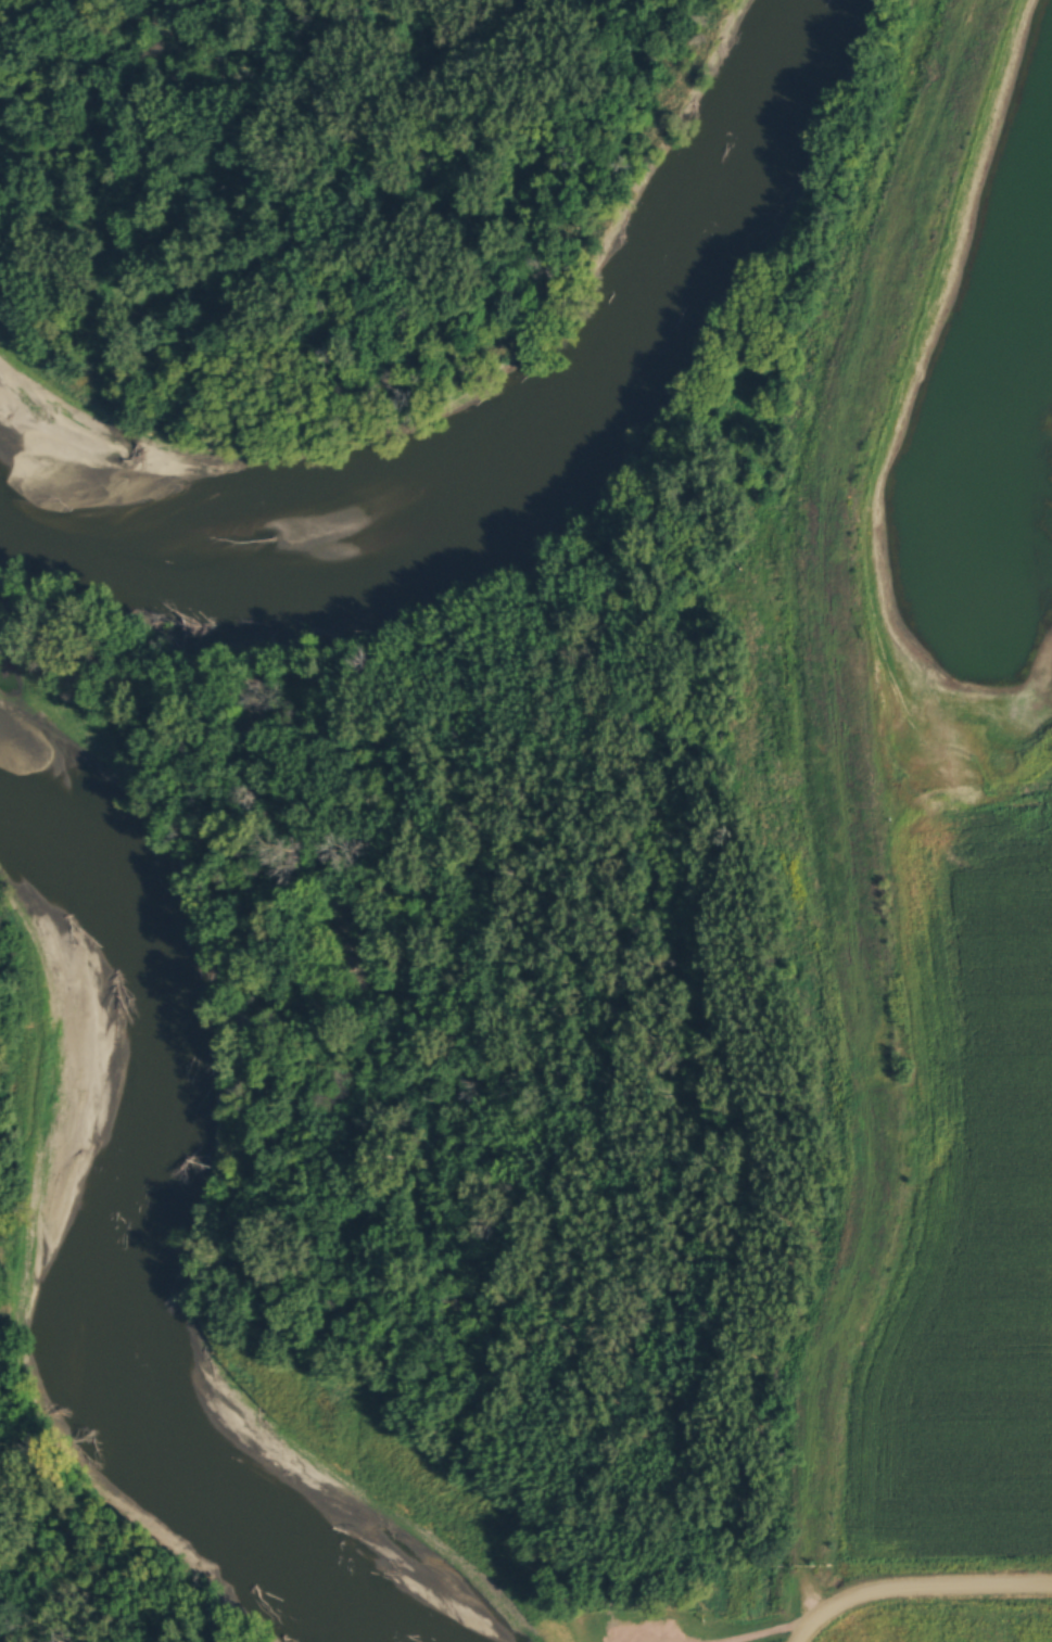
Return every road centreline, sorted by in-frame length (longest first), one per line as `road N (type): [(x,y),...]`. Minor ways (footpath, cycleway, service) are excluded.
road 1 (residential): [(804,1641),(814,1618),(878,1587),(1051,1577)]

